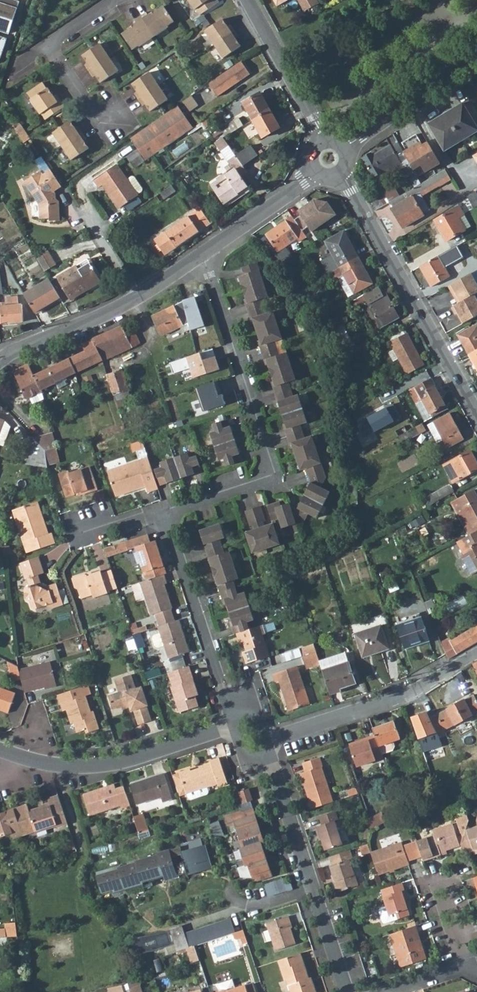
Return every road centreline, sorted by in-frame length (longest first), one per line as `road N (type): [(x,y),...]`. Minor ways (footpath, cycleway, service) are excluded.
road 1 (residential): [(201,257),(270,459),(259,482),(164,514)]
road 2 (residential): [(340,173),(476,416)]
road 3 (residential): [(476,655),(408,693),(259,746)]
road 4 (residential): [(10,752),(99,767),(237,723)]
road 5 (residential): [(0,360),(94,320),(201,257)]
road 6 (residential): [(164,514),(237,723)]
road 7 (residential): [(472,969),(476,954),(450,877),(430,884),(458,971)]
road 8 (residential): [(112,115),(81,102),(47,47),(120,0)]
road 9 (residential): [(246,0),(320,141)]
road 10 (residential): [(476,60),(345,148)]
road 11 (residential): [(313,892),(259,746)]
road 12 (residential): [(201,257),(316,173)]
road 13 (residential): [(186,925),(313,892)]

